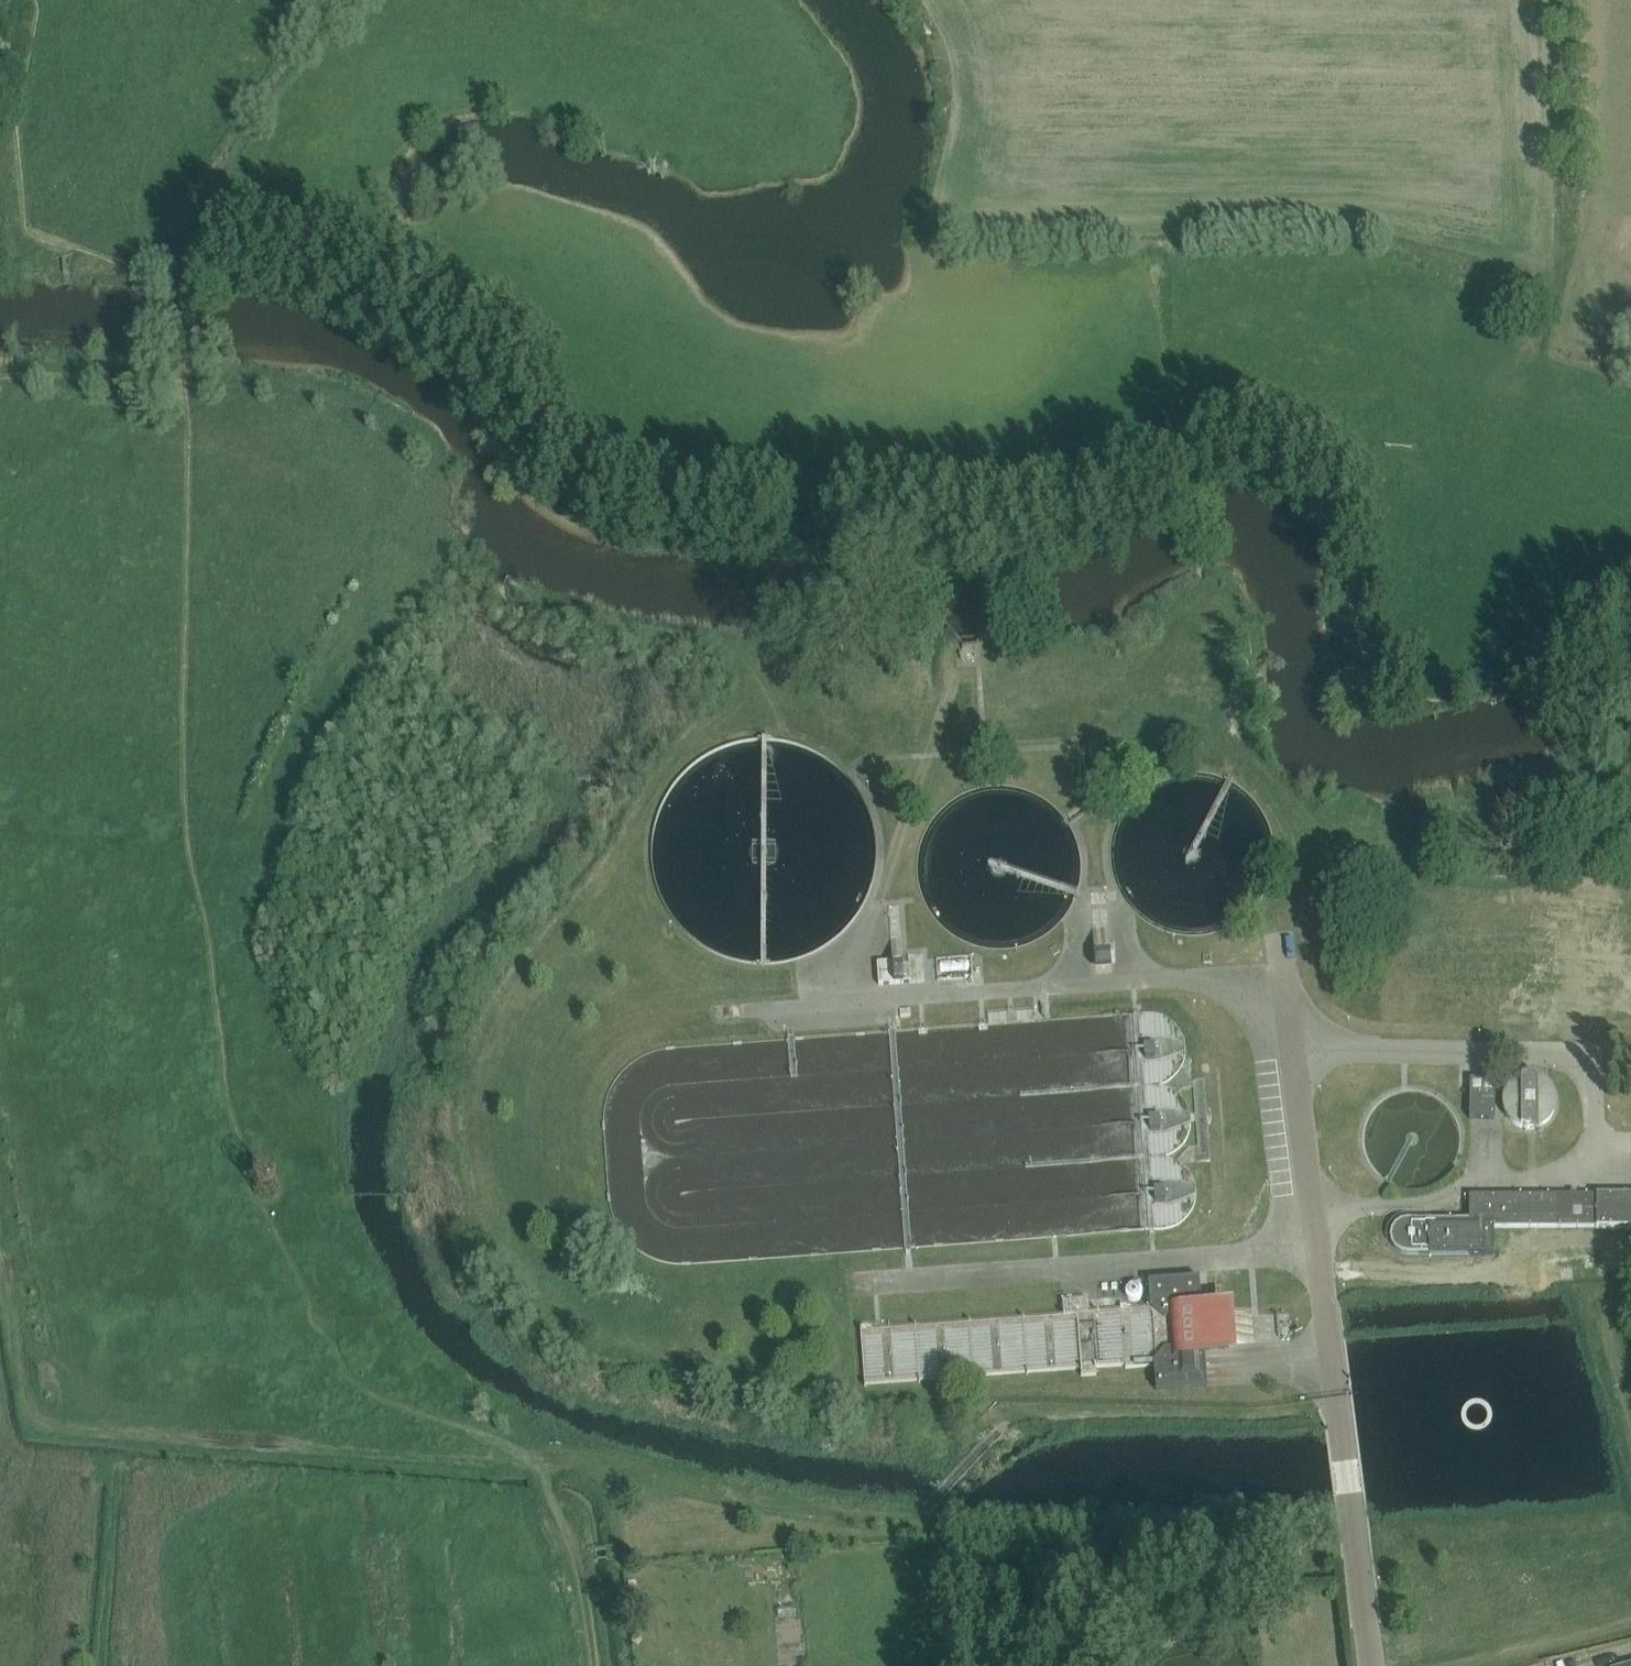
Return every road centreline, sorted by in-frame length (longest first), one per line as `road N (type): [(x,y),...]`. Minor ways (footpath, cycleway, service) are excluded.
road 1 (track): [(550,1501),(568,1534),(594,1665)]

